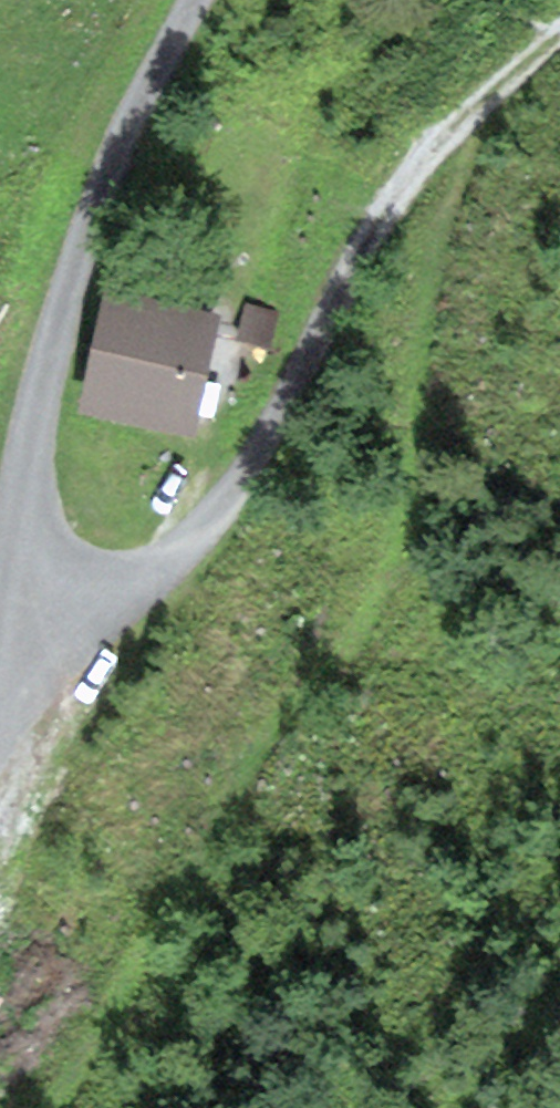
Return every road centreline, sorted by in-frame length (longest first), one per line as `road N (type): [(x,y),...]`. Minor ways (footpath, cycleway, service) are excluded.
road 1 (track): [(0,670),(188,558),(283,427),(379,223),(466,111),(559,25)]
road 2 (track): [(202,0),(150,89),(44,377),(0,645)]

